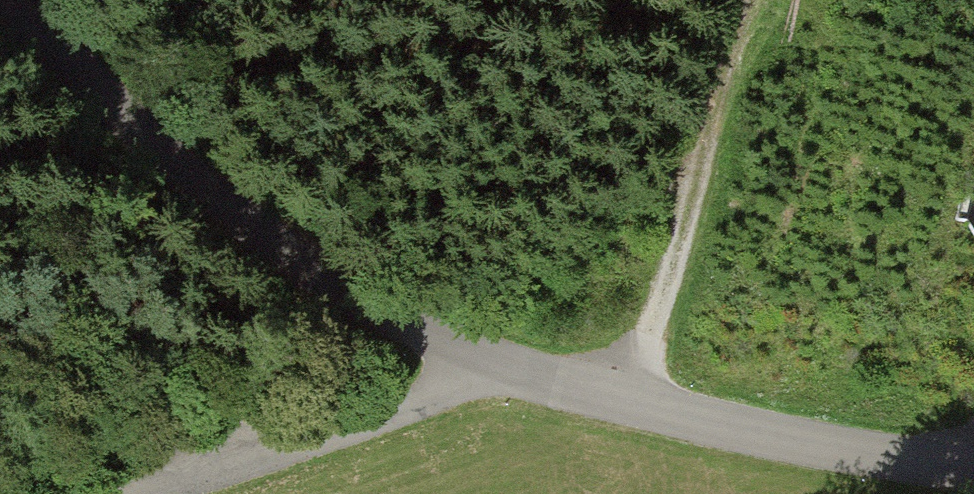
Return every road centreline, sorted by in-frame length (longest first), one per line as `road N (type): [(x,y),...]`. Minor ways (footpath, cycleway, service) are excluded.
road 1 (unclassified): [(0,18),(94,112),(214,214),(355,306),(501,369),(623,403),(771,440),(973,473)]
road 2 (track): [(753,0),(669,292),(623,403)]
road 3 (track): [(501,369),(138,493)]

